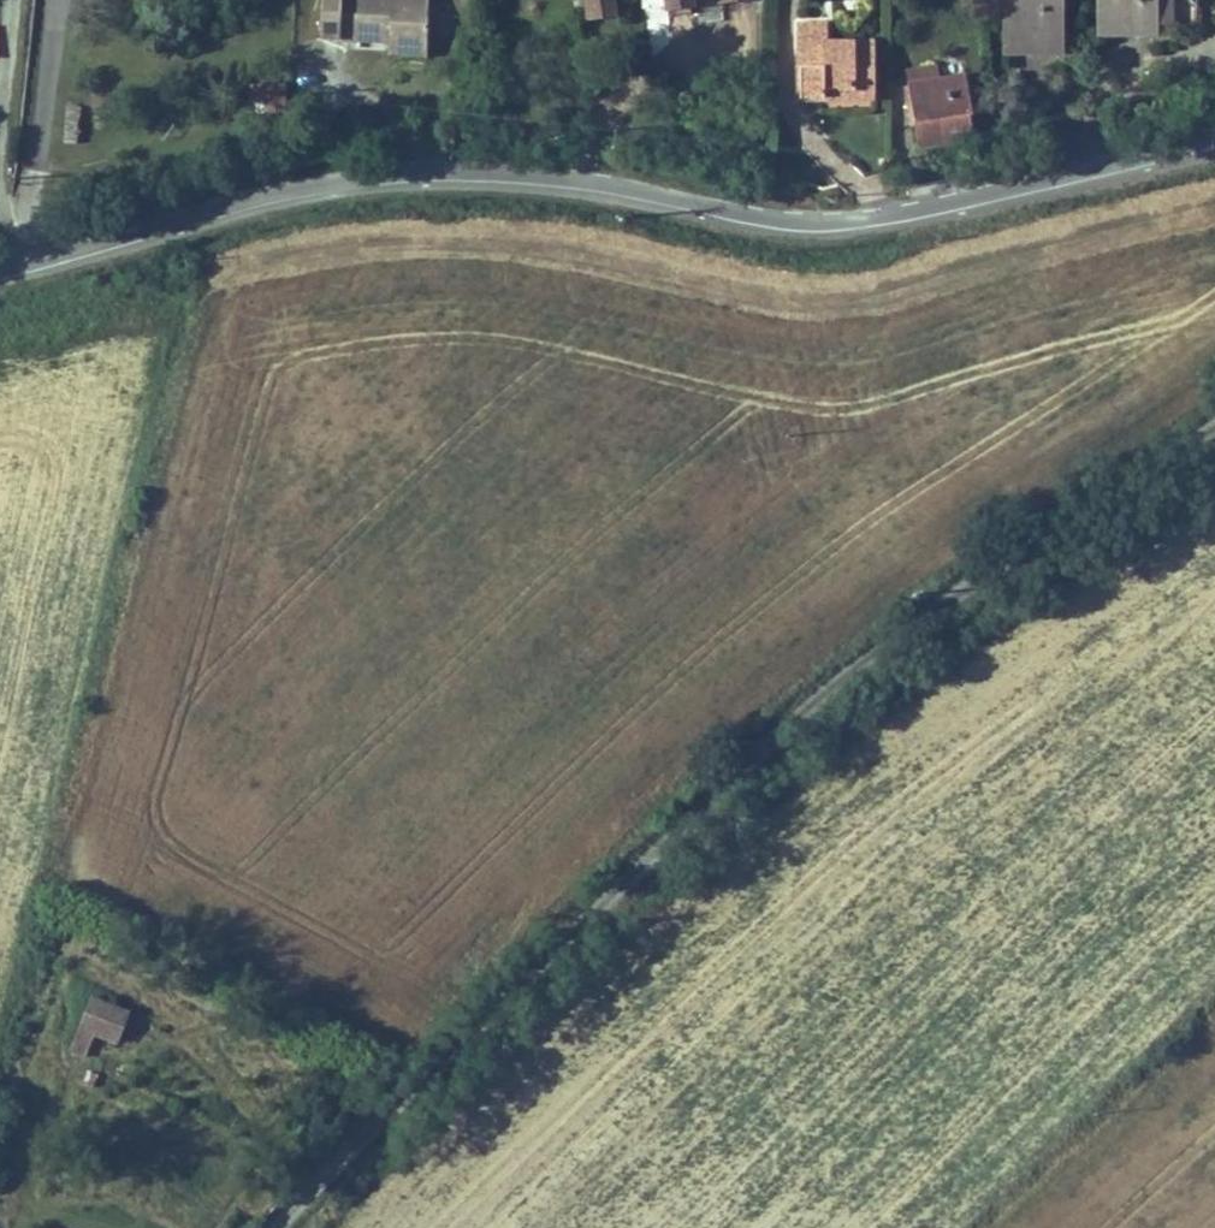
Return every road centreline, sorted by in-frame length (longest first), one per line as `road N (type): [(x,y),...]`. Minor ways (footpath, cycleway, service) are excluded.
road 1 (unclassified): [(1214,425),(870,639),(709,788),(434,1073),(251,1227)]
road 2 (unclassified): [(1214,144),(839,224),(573,177),(444,169),(161,226),(0,268)]

